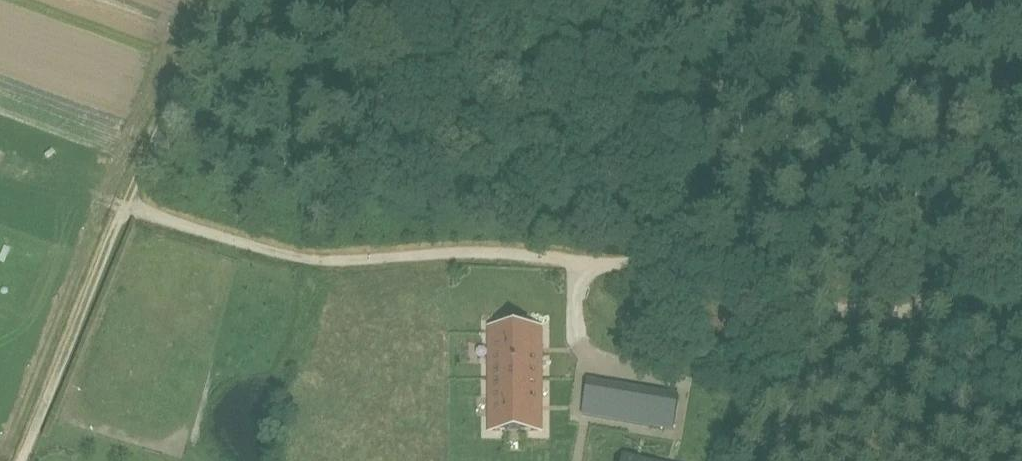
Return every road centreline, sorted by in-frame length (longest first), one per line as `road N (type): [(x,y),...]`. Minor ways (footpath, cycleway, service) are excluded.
road 1 (track): [(126,205),(242,243),(335,260),(465,251),(614,261),(697,254),(853,312),(891,311),(1021,276)]
road 2 (track): [(126,205),(23,460)]
road 3 (track): [(210,0),(126,205)]

